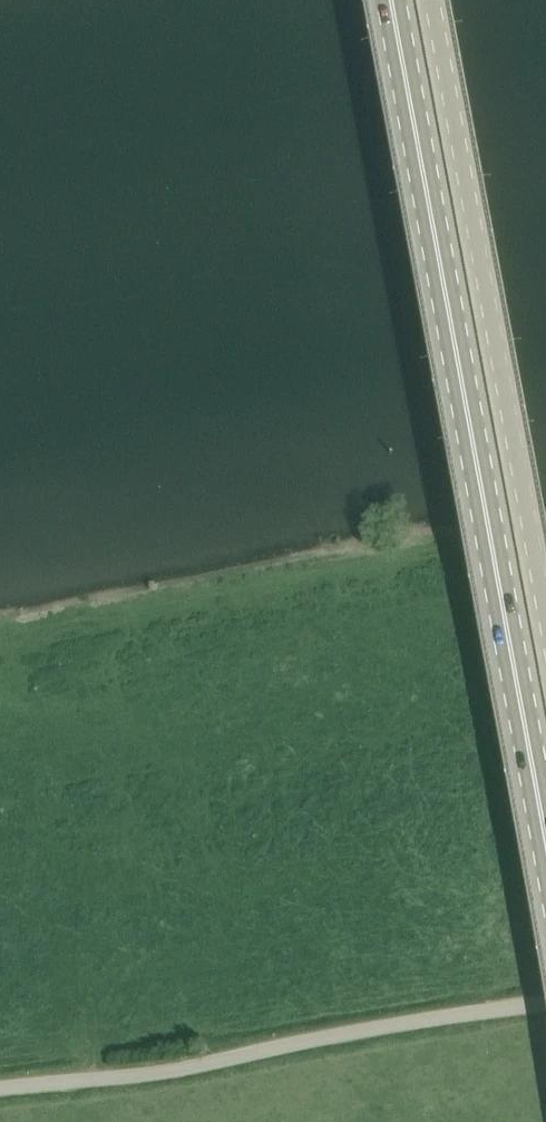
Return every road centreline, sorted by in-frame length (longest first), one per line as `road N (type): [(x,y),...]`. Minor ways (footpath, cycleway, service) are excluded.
road 1 (primary): [(545,858),(390,0)]
road 2 (unclassified): [(545,619),(430,0)]
road 3 (unclassified): [(545,998),(181,1069),(0,1089)]

